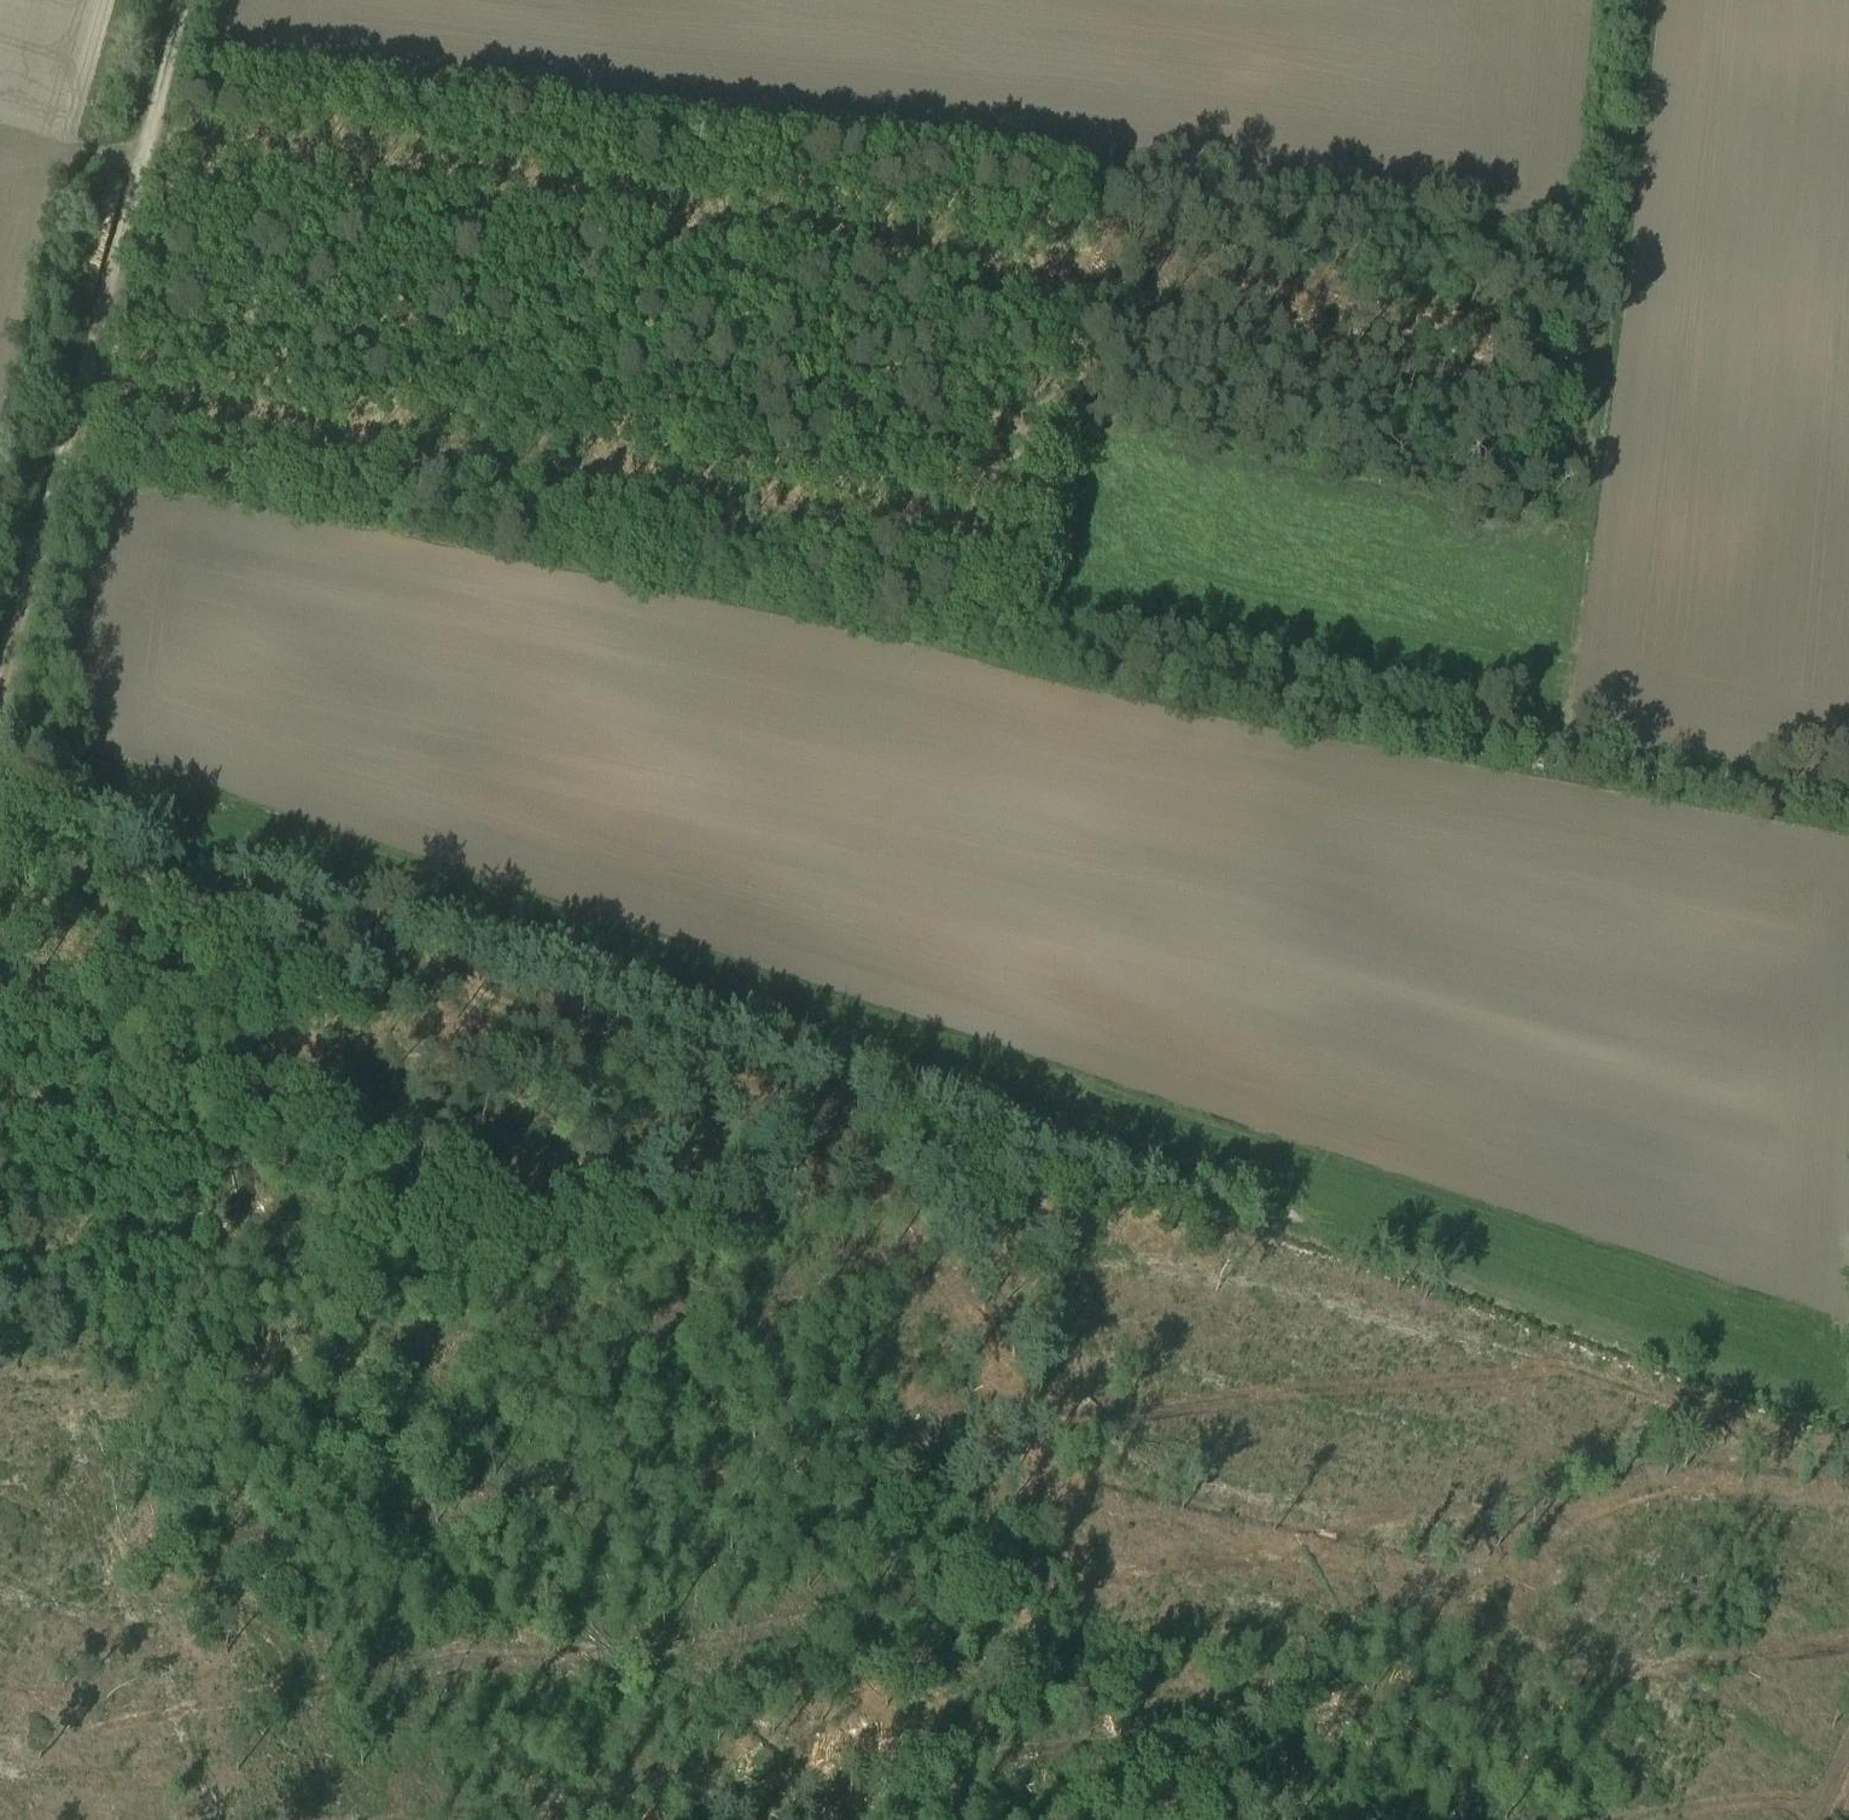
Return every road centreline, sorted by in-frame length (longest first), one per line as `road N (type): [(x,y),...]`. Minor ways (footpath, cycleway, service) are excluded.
road 1 (track): [(187,0),(0,726)]
road 2 (track): [(1784,1819),(1848,1681)]

